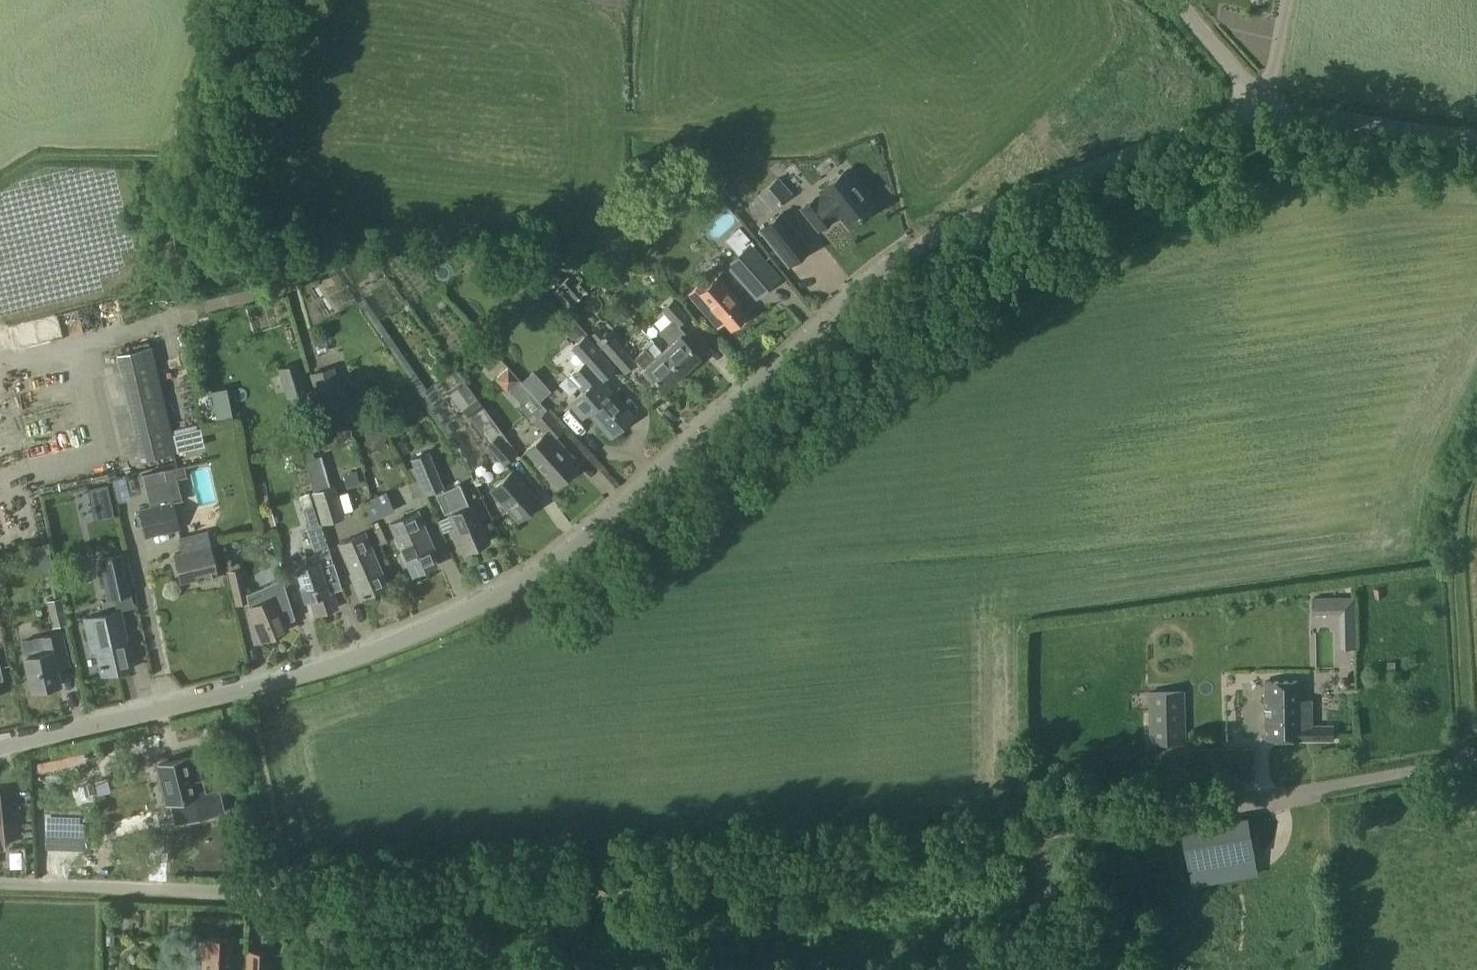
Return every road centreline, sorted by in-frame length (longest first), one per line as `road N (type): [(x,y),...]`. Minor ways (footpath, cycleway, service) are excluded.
road 1 (unclassified): [(0,879),(294,887),(518,880),(1045,834),(1472,763)]
road 2 (unclassified): [(0,744),(341,656),(445,620),(590,538),(928,241),(1043,183),(1268,113)]
road 3 (track): [(1476,762),(1468,733),(1458,509),(1476,445)]
road 4 (unclassified): [(1268,113),(1476,136)]
road 5 (unclassified): [(1268,113),(1175,0)]
road 6 (track): [(1038,969),(1045,834)]

